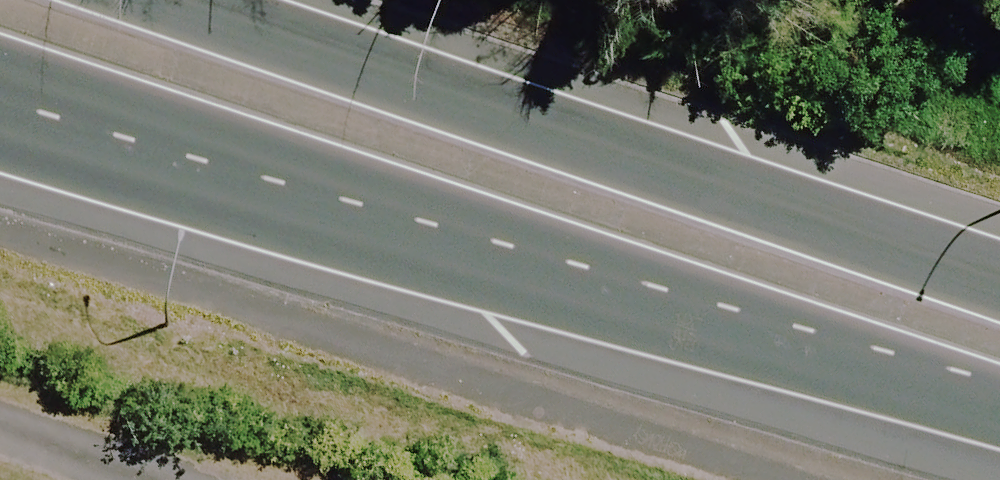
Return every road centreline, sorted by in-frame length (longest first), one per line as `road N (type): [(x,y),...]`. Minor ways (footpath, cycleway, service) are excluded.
road 1 (trunk): [(999,432),(356,199),(0,87)]
road 2 (trunk): [(153,0),(999,293)]

